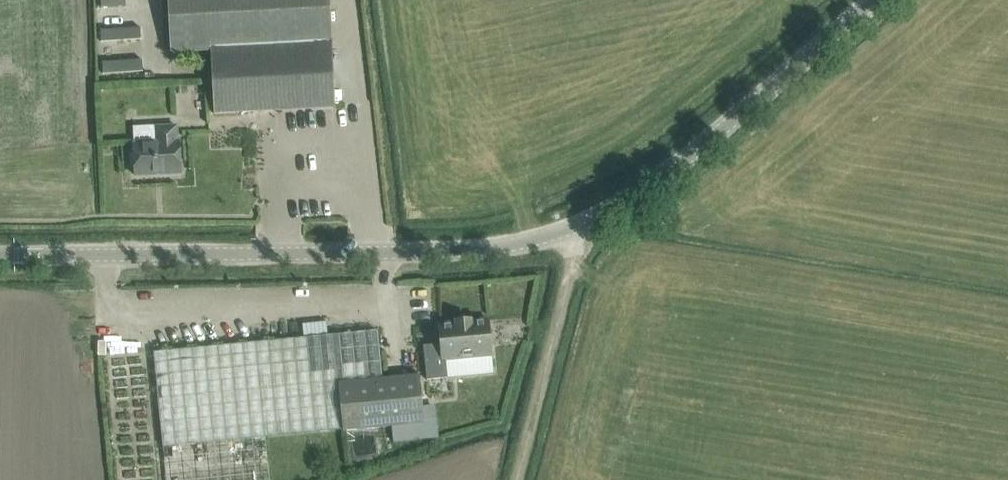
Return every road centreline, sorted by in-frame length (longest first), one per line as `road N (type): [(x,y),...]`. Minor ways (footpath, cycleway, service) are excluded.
road 1 (unclassified): [(0,256),(479,253),(619,212),(867,0)]
road 2 (track): [(514,479),(581,223)]

